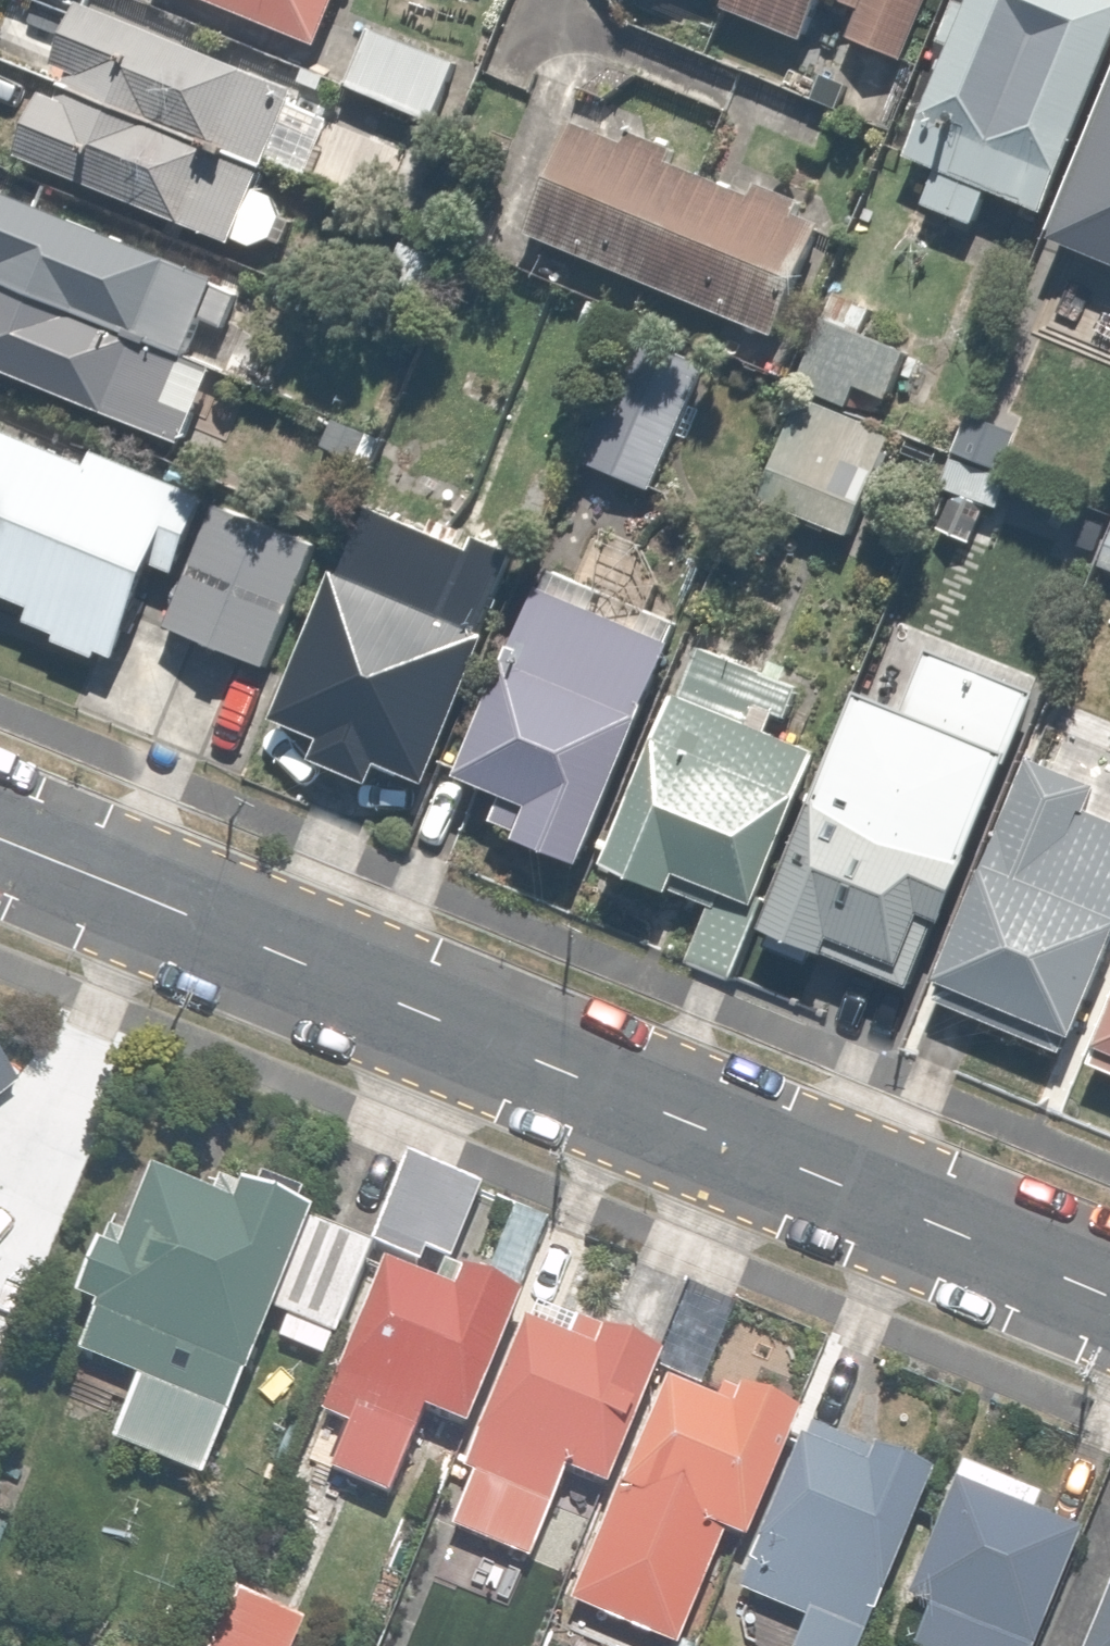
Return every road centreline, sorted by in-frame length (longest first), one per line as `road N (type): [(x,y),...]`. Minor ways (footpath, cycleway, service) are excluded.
road 1 (residential): [(0,833),(1109,1293)]

